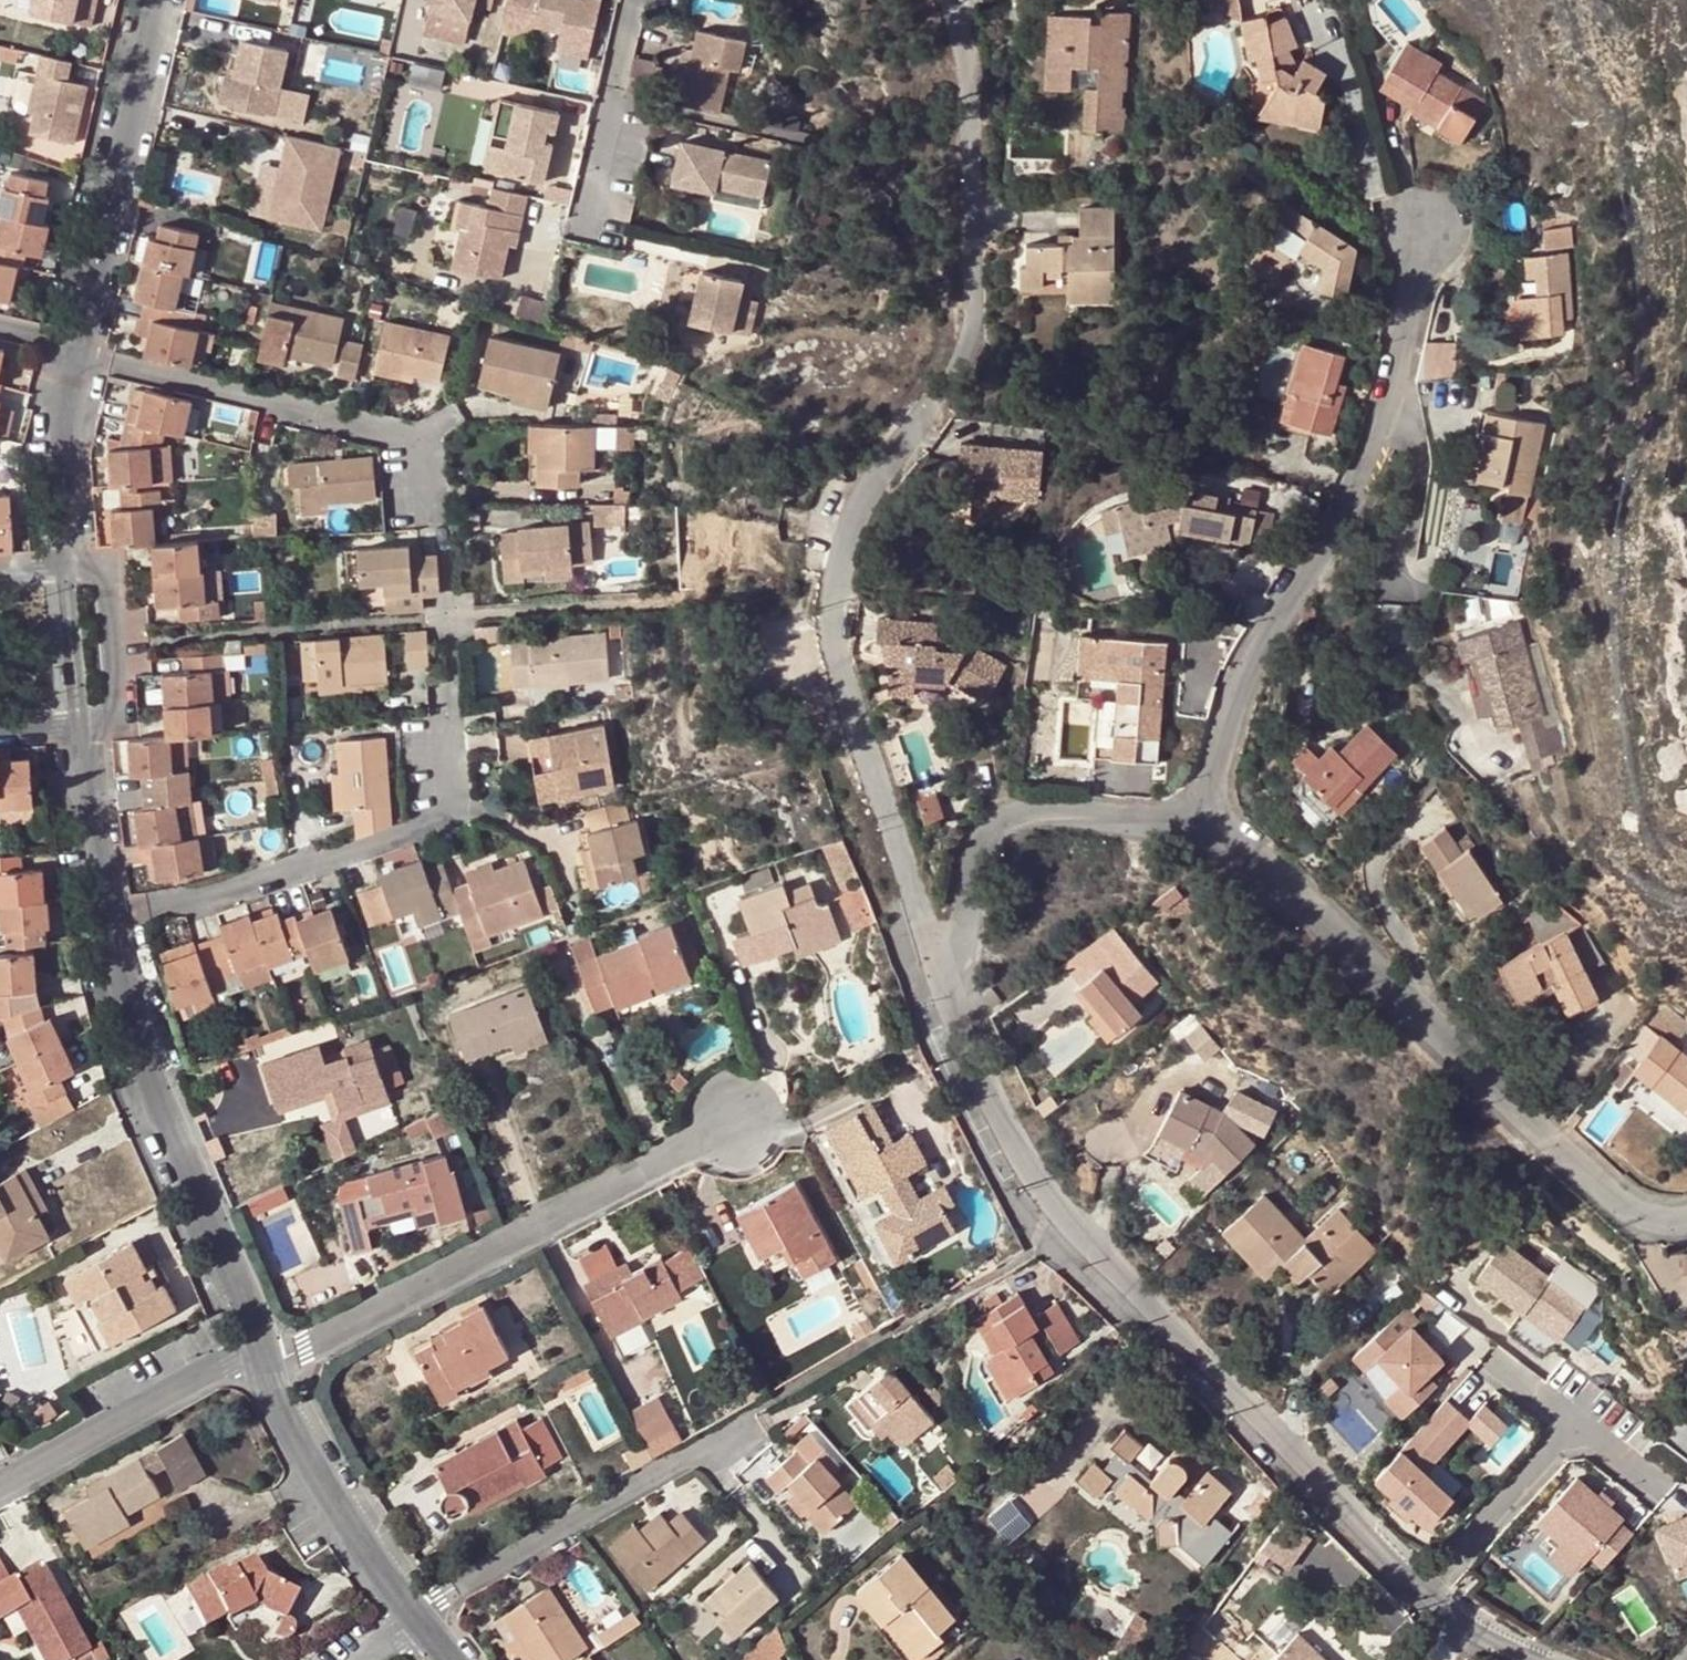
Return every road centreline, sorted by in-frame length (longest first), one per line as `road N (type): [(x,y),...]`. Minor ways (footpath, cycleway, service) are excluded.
road 1 (residential): [(948,984),(850,714),(836,603),(858,518),(957,373),(965,345),(965,89),(950,0)]
road 2 (residential): [(1545,1659),(1475,1629),(1428,1590),(1058,1236),(1017,1169),(948,984)]
road 3 (residential): [(1200,804),(1597,1183),(1644,1208),(1686,1212)]
road 4 (residential): [(263,1363),(730,1128)]
road 5 (residential): [(263,1363),(140,1060),(104,919)]
road 6 (residential): [(104,919),(209,900),(456,818),(448,733)]
road 7 (residential): [(1200,804),(1250,662),(1373,458),(1389,410)]
road 8 (residential): [(948,984),(973,866),(1002,820),(1161,813),(1200,804)]
road 9 (residential): [(78,351),(159,0)]
road 10 (residential): [(720,1430),(417,1619)]
road 11 (residential): [(414,438),(78,351)]
road 12 (residential): [(417,1619),(348,1536),(263,1363)]
road 13 (residential): [(0,1476),(197,1364),(263,1363)]
road 14 (residential): [(590,224),(634,0)]
road 15 (residential): [(67,574),(62,436),(78,351)]
road 16 (residential): [(80,724),(112,718),(116,701),(108,588),(100,576),(67,574)]
road 17 (residential): [(104,919),(80,724)]
road 18 (residential): [(1389,410),(1418,455),(1419,480),(1392,589)]
road 19 (residential): [(1389,410),(1425,223)]
road 20 (residential): [(67,574),(80,724)]

